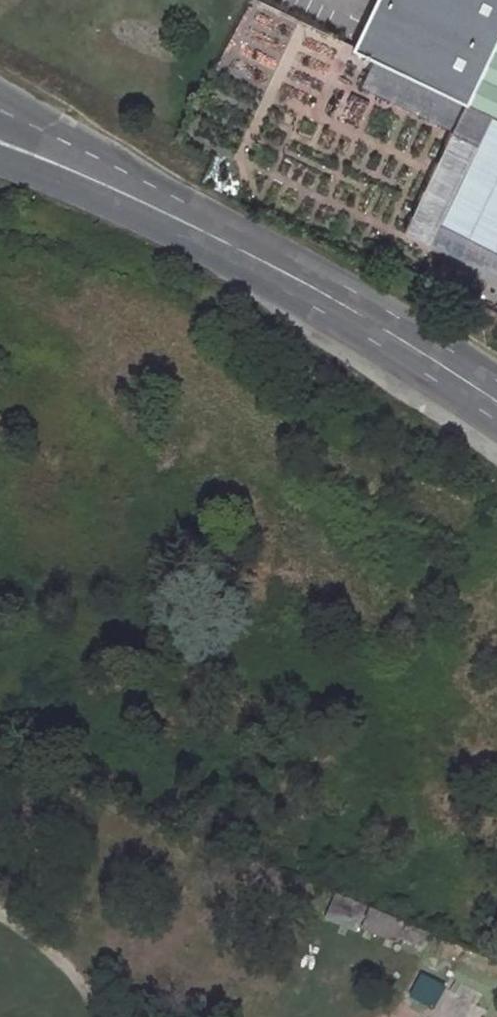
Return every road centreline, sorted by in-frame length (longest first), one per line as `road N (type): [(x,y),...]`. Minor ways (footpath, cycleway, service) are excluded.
road 1 (primary): [(154,207),(340,302),(496,402)]
road 2 (primary): [(154,207),(0,104)]
road 3 (primary): [(154,207),(0,133)]
road 4 (primary): [(0,161),(154,207)]

